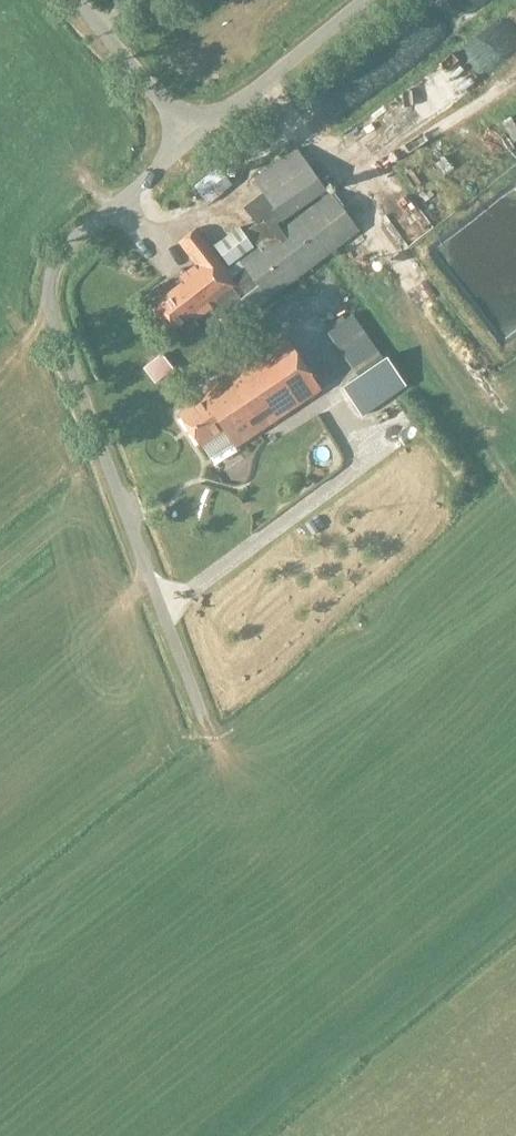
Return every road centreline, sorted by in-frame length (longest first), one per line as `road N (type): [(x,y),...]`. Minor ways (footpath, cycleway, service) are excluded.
road 1 (unclassified): [(213,744),(48,303),(50,272),(64,248),(191,137)]
road 2 (unclassified): [(191,137),(364,0)]
road 3 (unclassified): [(191,137),(75,0)]

